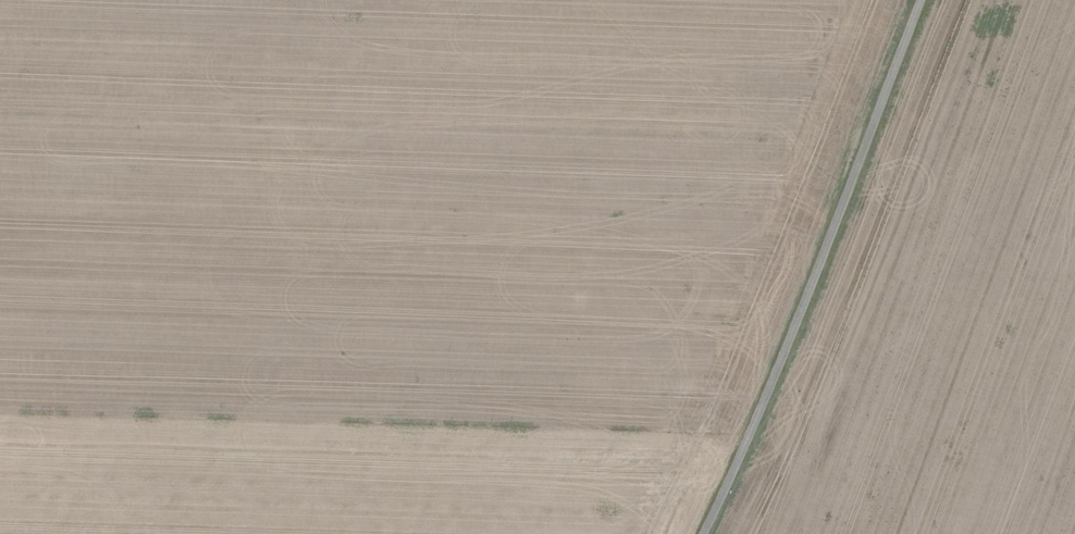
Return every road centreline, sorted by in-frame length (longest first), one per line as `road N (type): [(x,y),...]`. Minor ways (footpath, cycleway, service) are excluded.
road 1 (unclassified): [(704,533),(922,0)]

